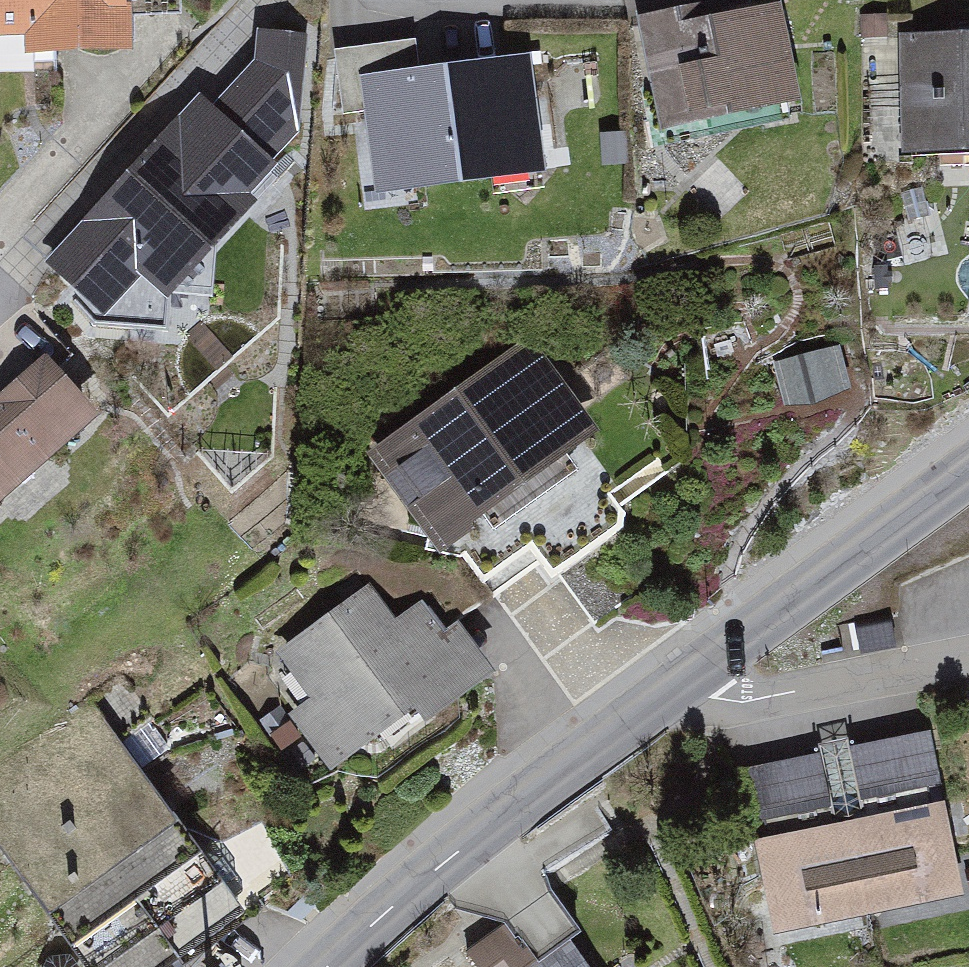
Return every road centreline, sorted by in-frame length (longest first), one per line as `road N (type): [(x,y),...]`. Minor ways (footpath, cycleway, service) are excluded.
road 1 (tertiary): [(696,673),(436,870),(330,966)]
road 2 (residential): [(0,302),(87,215),(270,5)]
road 3 (tertiary): [(968,470),(696,673)]
road 4 (residential): [(653,3),(356,7),(356,0)]
road 5 (residential): [(968,663),(760,706),(721,699),(696,673)]

